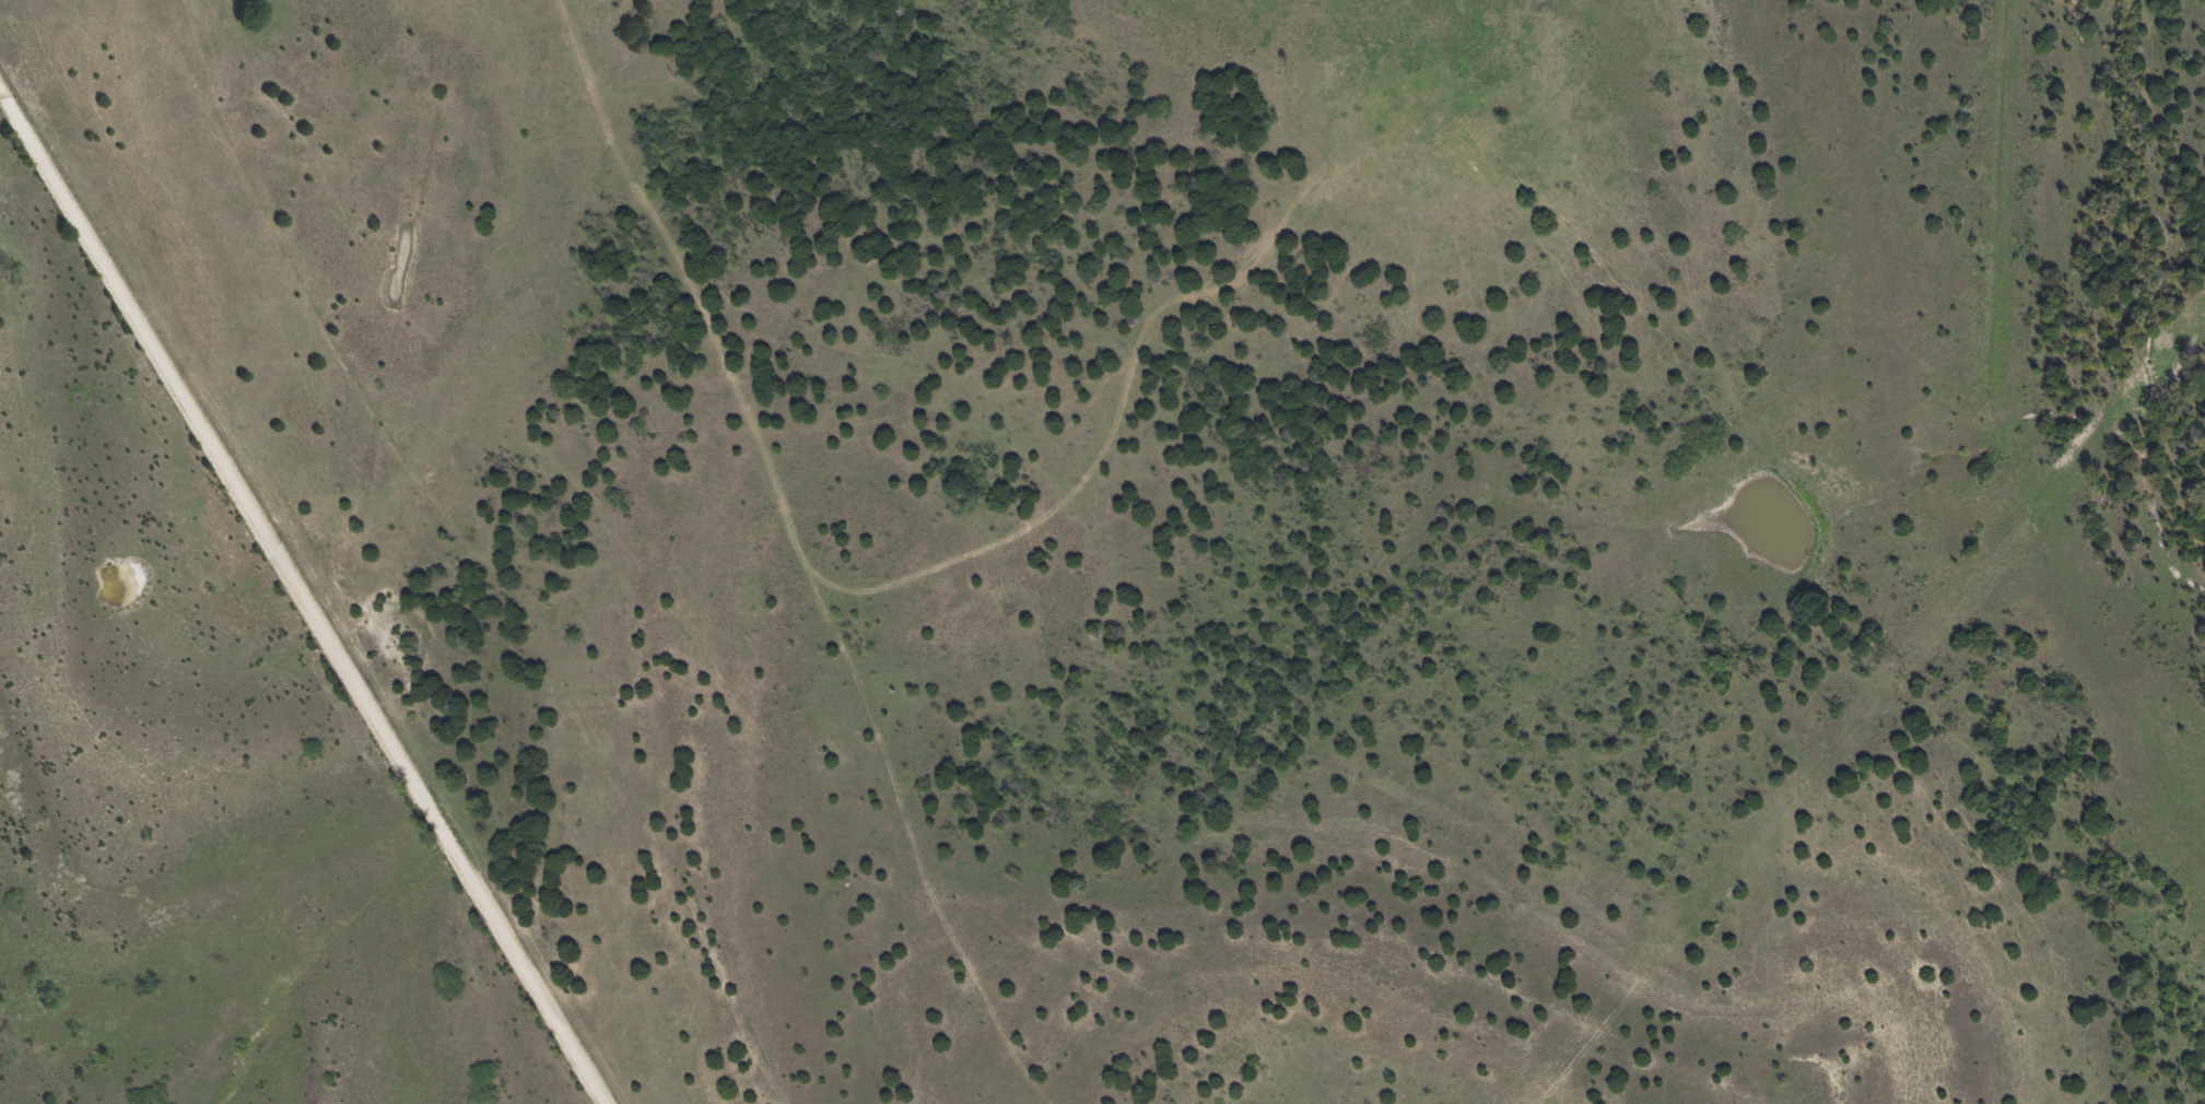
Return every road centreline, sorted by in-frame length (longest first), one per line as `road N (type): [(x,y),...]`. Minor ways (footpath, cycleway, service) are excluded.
road 1 (residential): [(607,1103),(0,84)]

